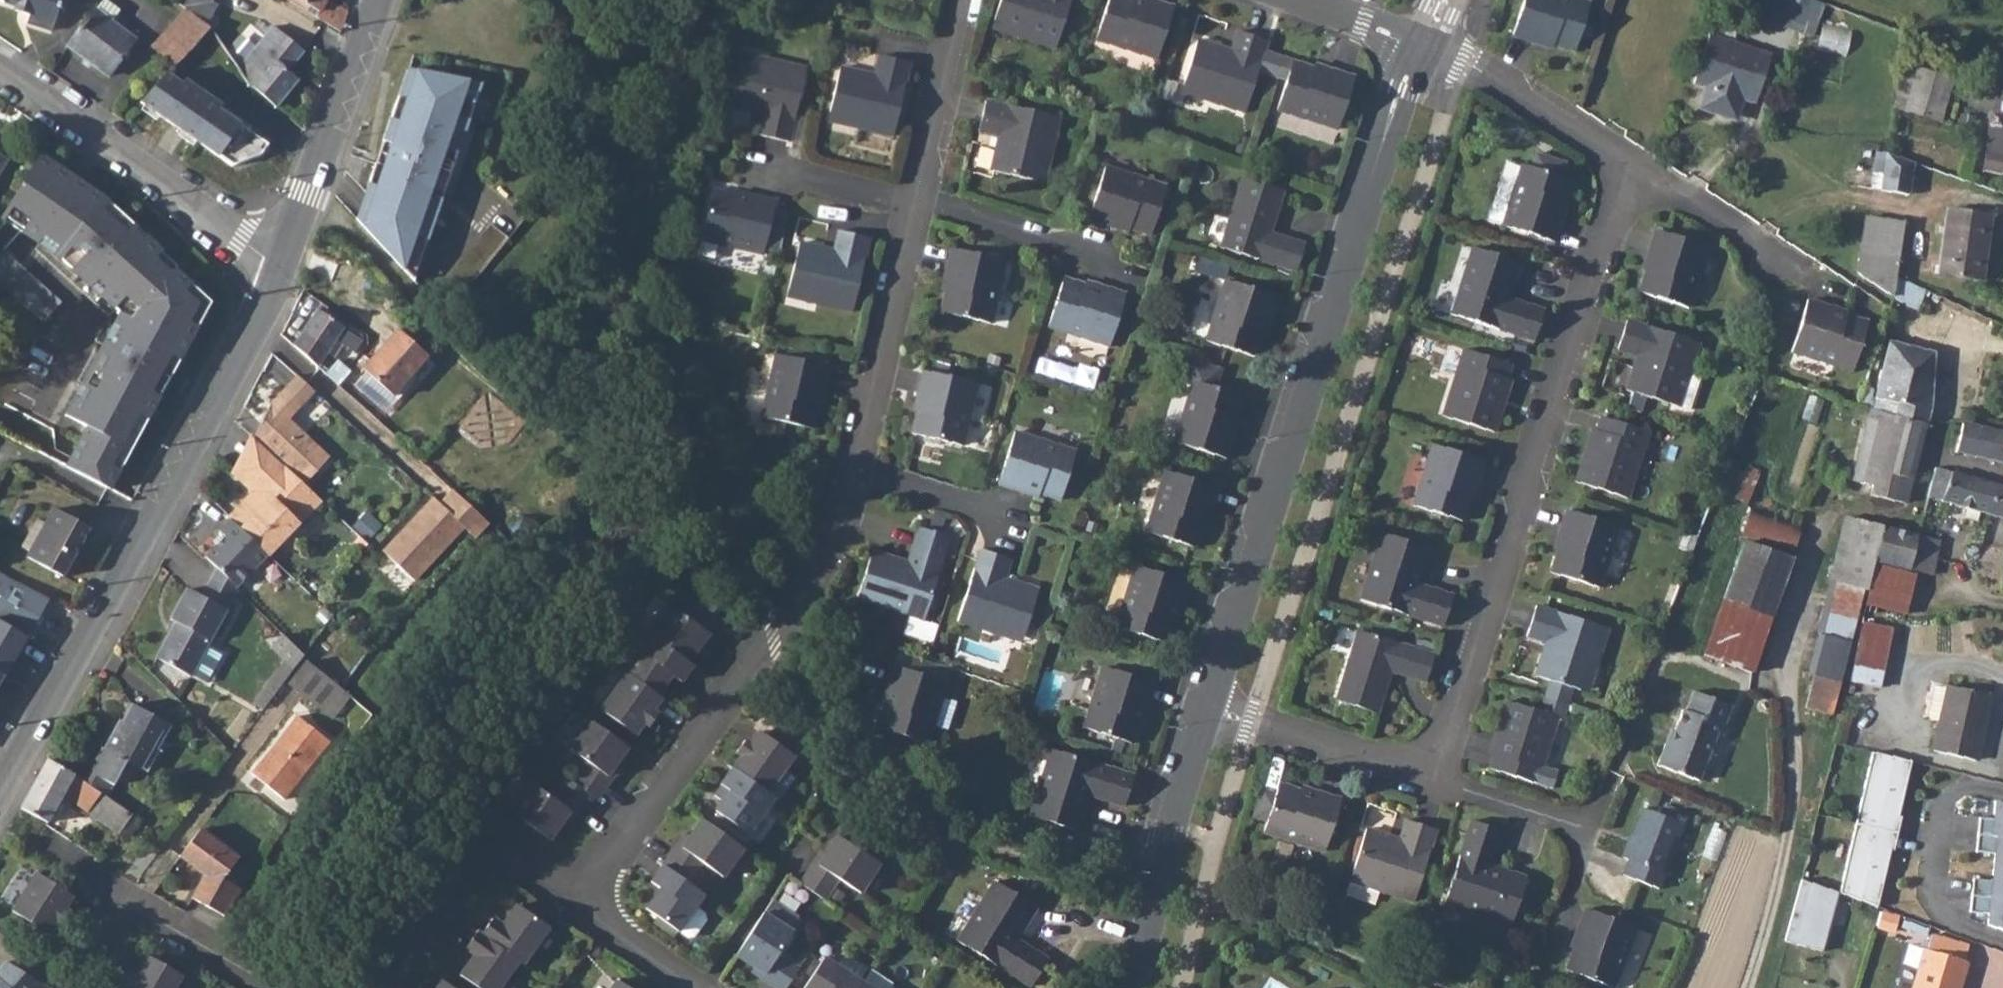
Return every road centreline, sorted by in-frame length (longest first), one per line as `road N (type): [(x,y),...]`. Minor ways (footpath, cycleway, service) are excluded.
road 1 (residential): [(1422,47),(1402,88),(1204,708)]
road 2 (residential): [(1434,780),(1627,162)]
road 3 (tertiary): [(0,800),(280,267)]
road 4 (residential): [(576,902),(810,587),(850,473)]
road 5 (residential): [(280,267),(0,70)]
road 6 (residential): [(1204,708),(1124,987)]
road 7 (tertiary): [(280,267),(378,0)]
road 8 (residential): [(850,473),(913,203)]
road 9 (residential): [(379,987),(458,881),(478,866),(524,867),(576,902)]
road 10 (residential): [(1627,162),(1835,289)]
road 11 (residential): [(1204,708),(1434,780)]
road 12 (residential): [(913,203),(963,0)]
road 13 (residential): [(111,892),(275,987)]
road 14 (residential): [(913,203),(1090,246)]
road 15 (residential): [(1627,162),(1475,67)]
road 16 (residential): [(850,473),(1016,522)]
road 17 (residential): [(1434,780),(1591,834)]
road 18 (residential): [(576,902),(704,987)]
road 19 (residential): [(1299,0),(1422,47)]
road 20 (residential): [(913,203),(790,168)]

